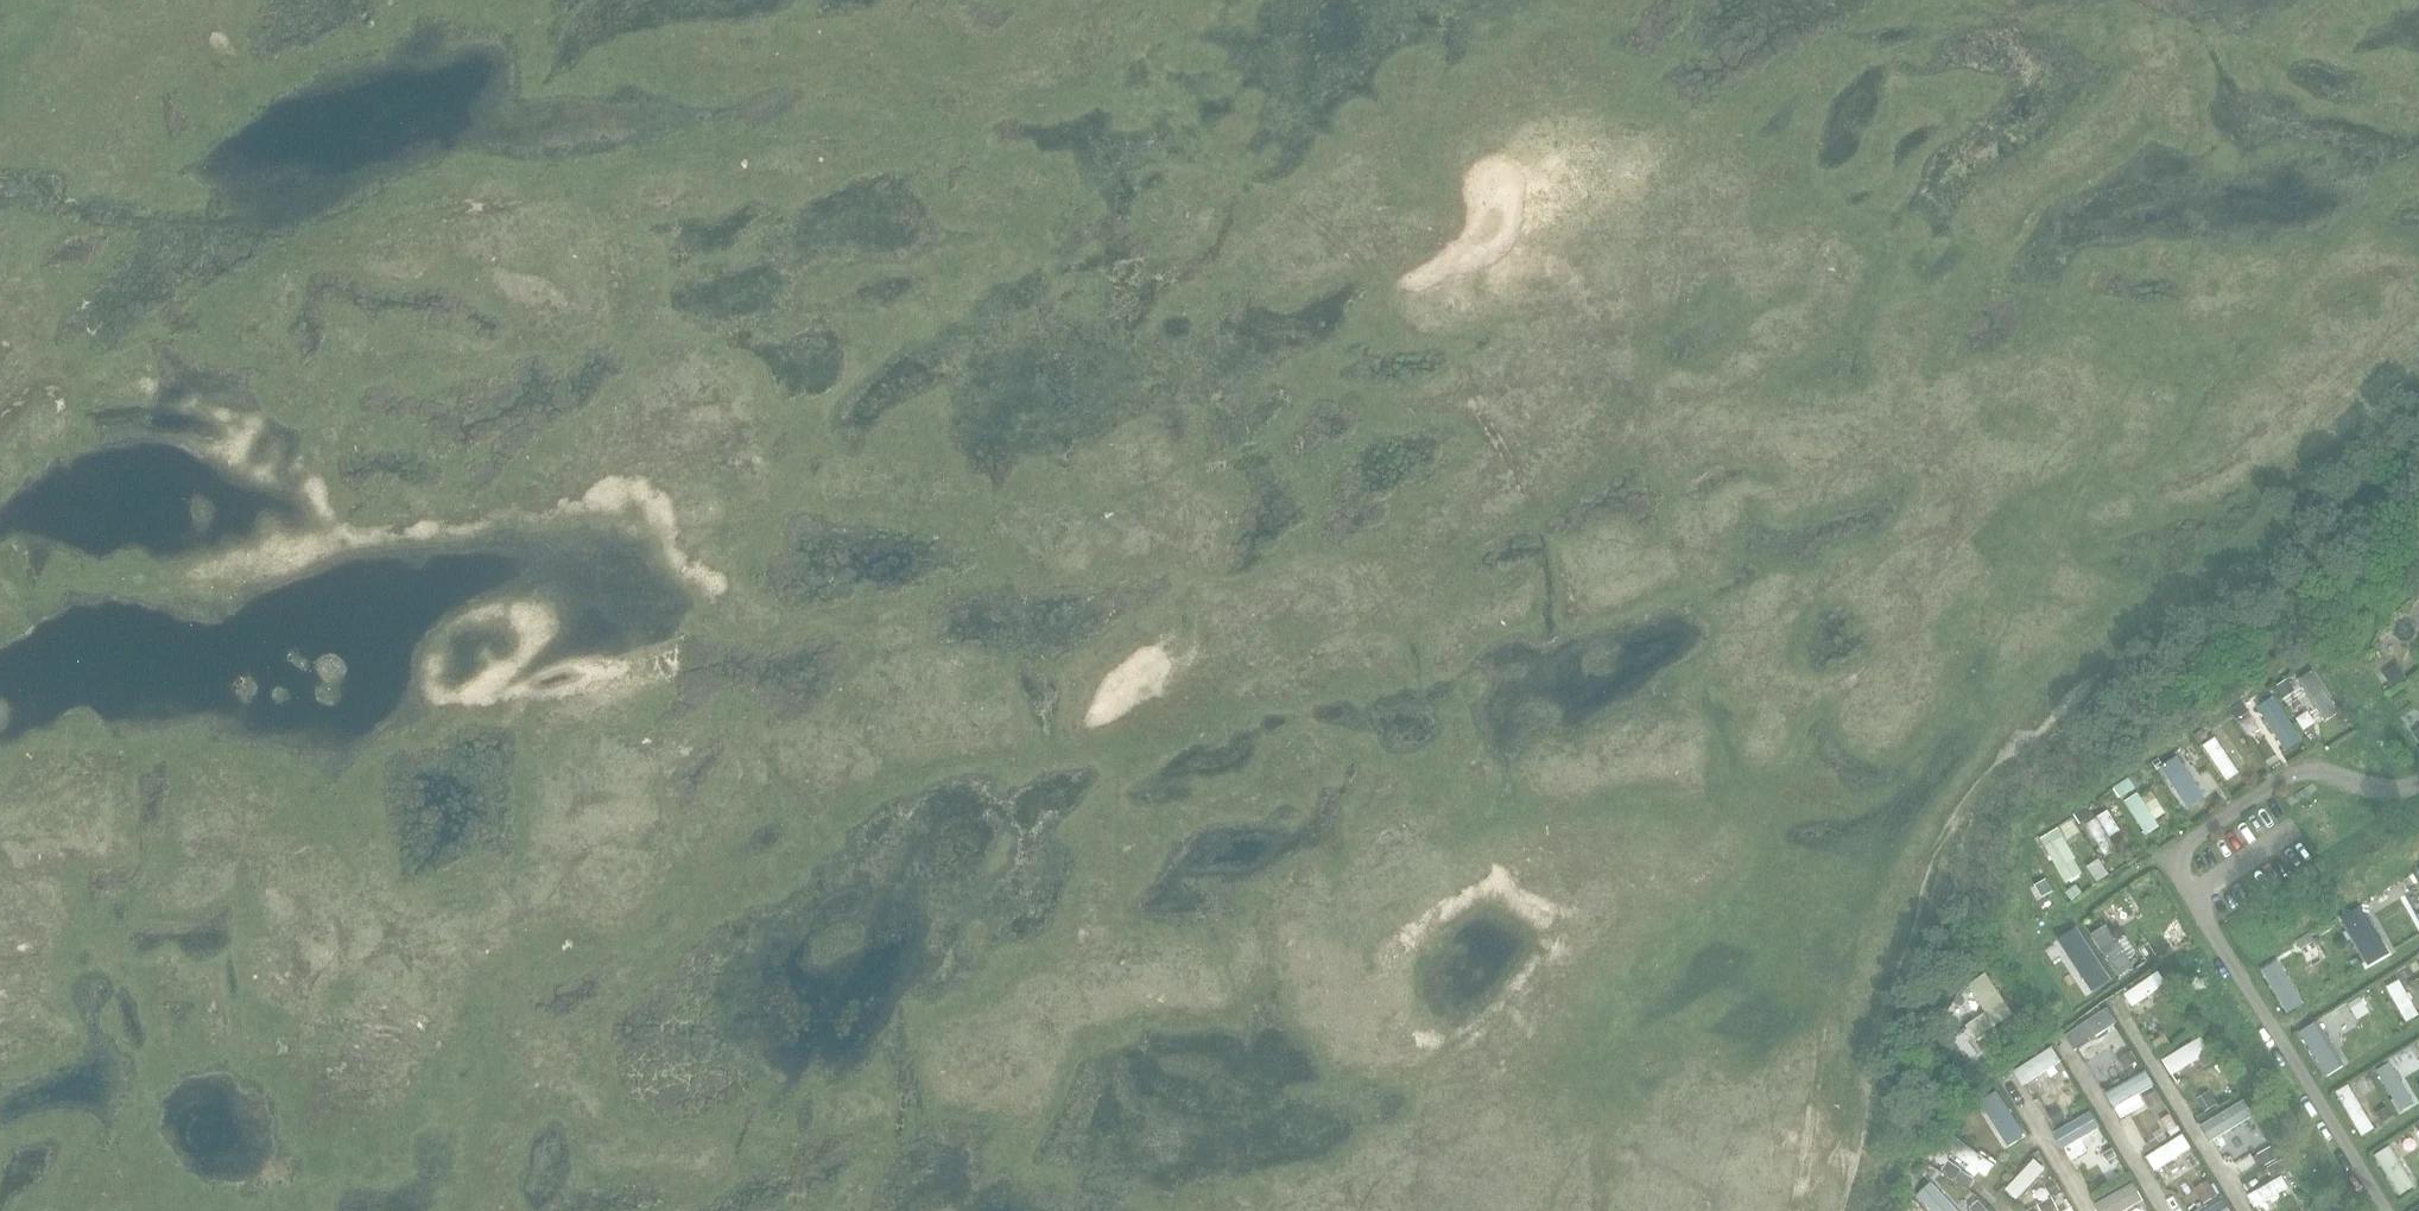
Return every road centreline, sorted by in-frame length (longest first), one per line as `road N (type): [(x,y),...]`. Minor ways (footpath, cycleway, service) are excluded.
road 1 (track): [(2418,400),(2302,483),(1998,768),(1915,940),(1845,1210)]
road 2 (track): [(2118,1002),(2245,1210)]
road 3 (track): [(2064,1044),(2165,1210)]
road 4 (track): [(2010,1077),(2091,1210)]

